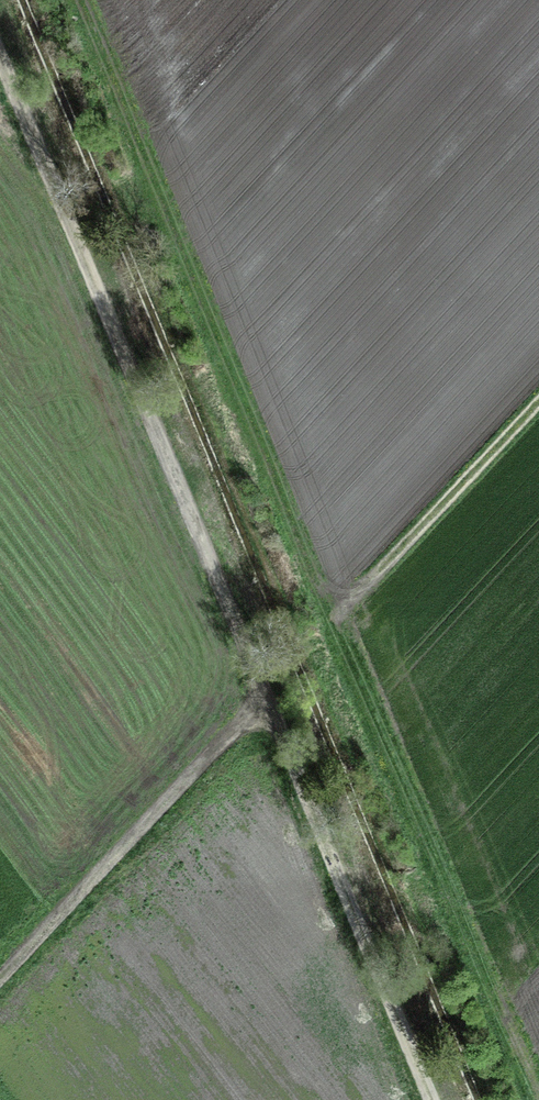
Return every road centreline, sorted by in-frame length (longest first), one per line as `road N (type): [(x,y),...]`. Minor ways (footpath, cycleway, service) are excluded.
road 1 (track): [(435,1099),(343,908),(260,703),(72,227),(0,13)]
road 2 (track): [(538,395),(340,606),(90,0)]
road 3 (track): [(0,979),(260,703)]

